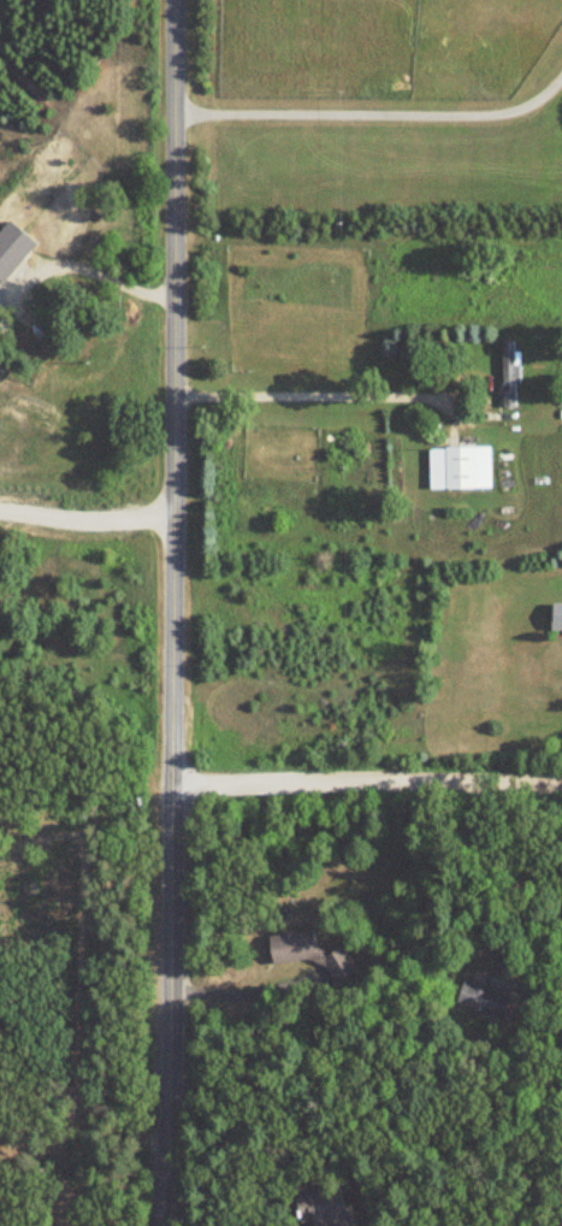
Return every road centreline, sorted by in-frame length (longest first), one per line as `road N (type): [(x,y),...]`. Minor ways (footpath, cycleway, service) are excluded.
road 1 (residential): [(162,1225),(174,0)]
road 2 (residential): [(561,785),(171,784)]
road 3 (residential): [(174,521),(90,525),(0,508)]

